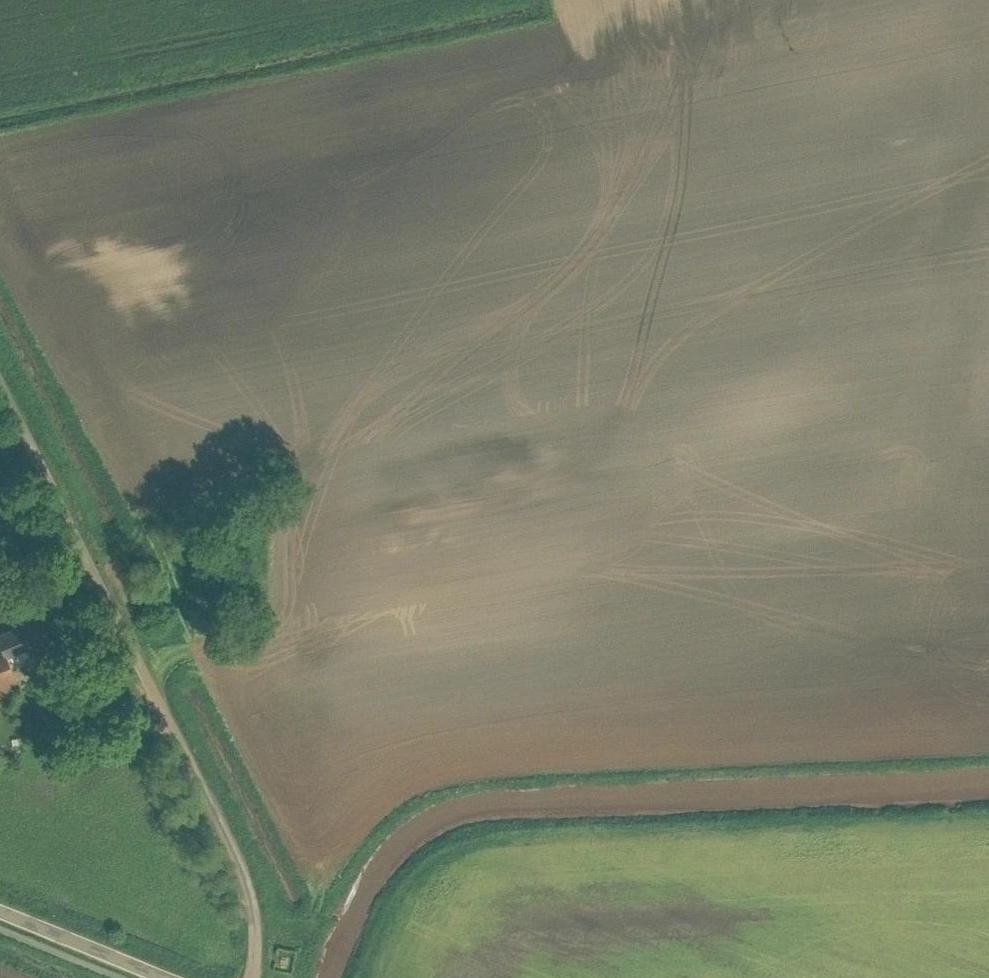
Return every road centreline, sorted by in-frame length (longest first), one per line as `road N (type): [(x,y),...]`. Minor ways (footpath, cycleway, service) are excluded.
road 1 (unclassified): [(0,381),(232,838),(254,899),(252,977)]
road 2 (tertiary): [(0,907),(175,977)]

